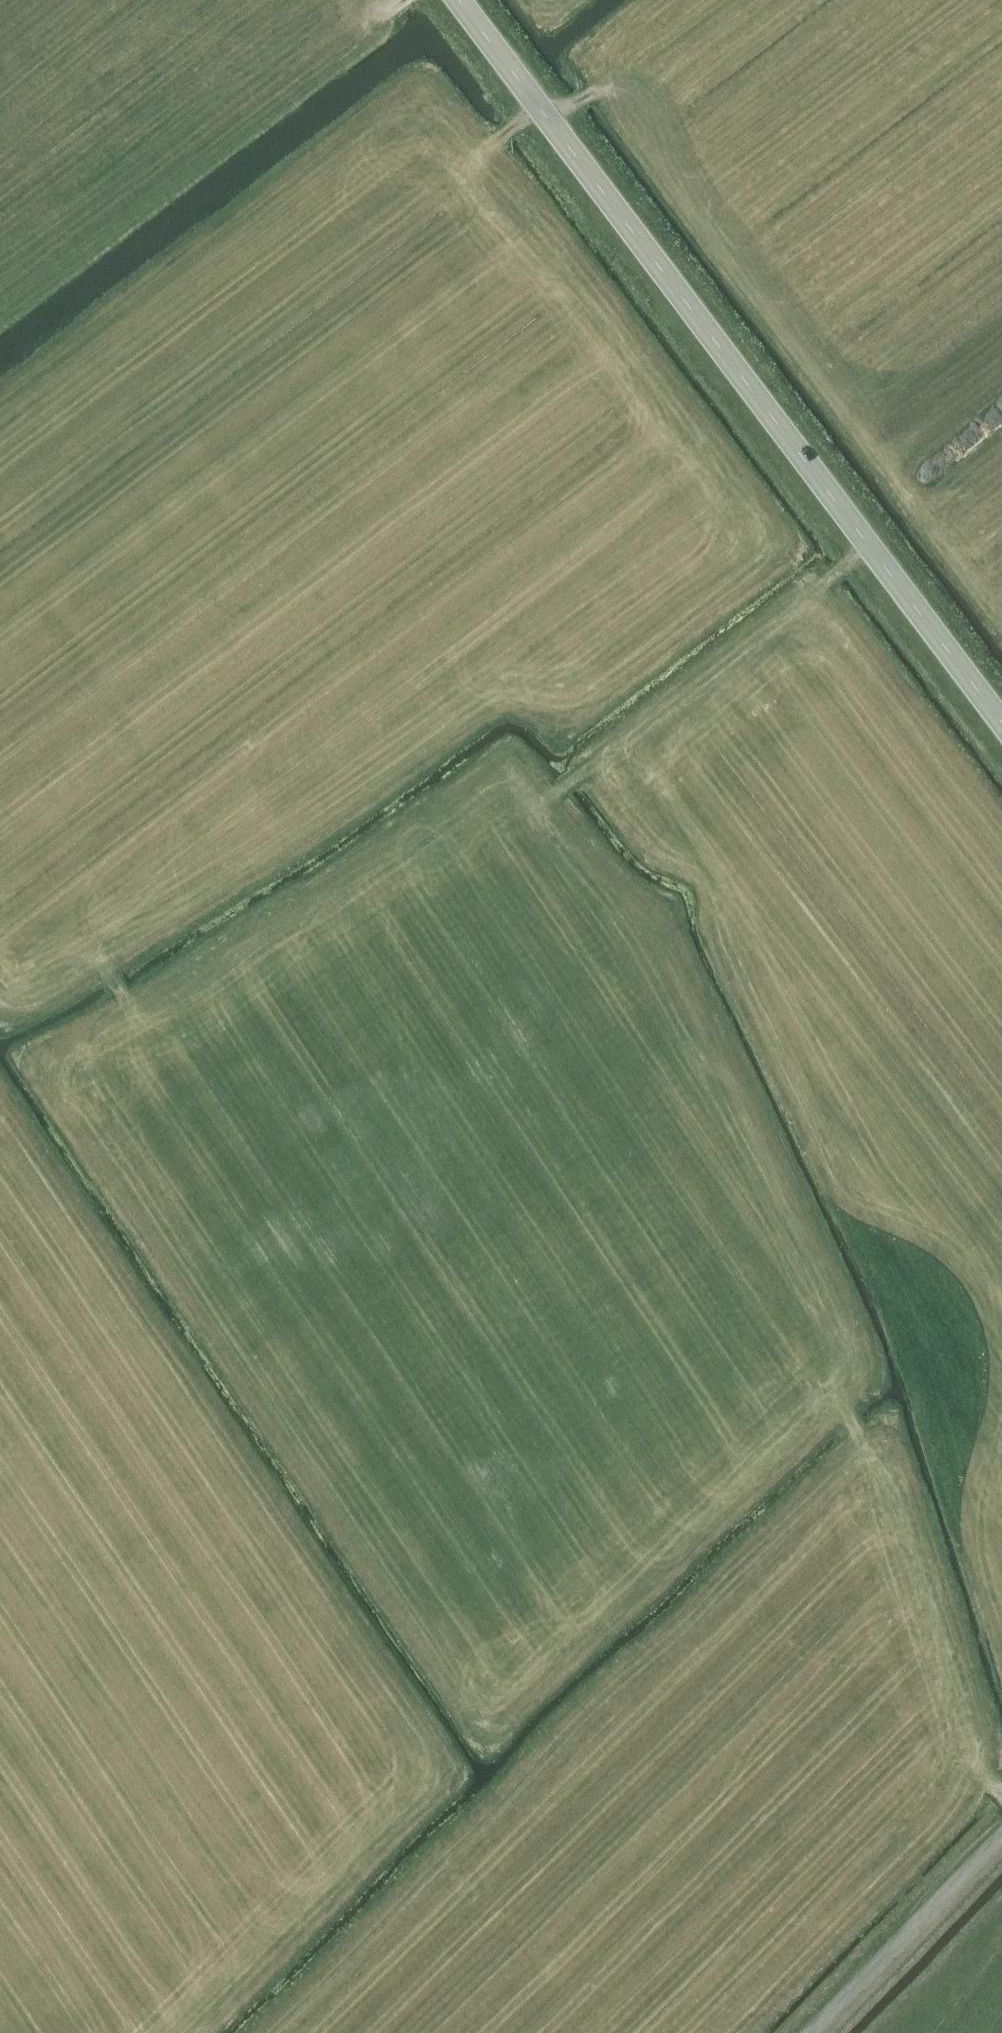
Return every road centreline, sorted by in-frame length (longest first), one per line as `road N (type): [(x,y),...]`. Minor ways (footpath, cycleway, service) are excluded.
road 1 (secondary): [(1001,723),(458,0)]
road 2 (unclassified): [(809,2032),(1001,1833)]

